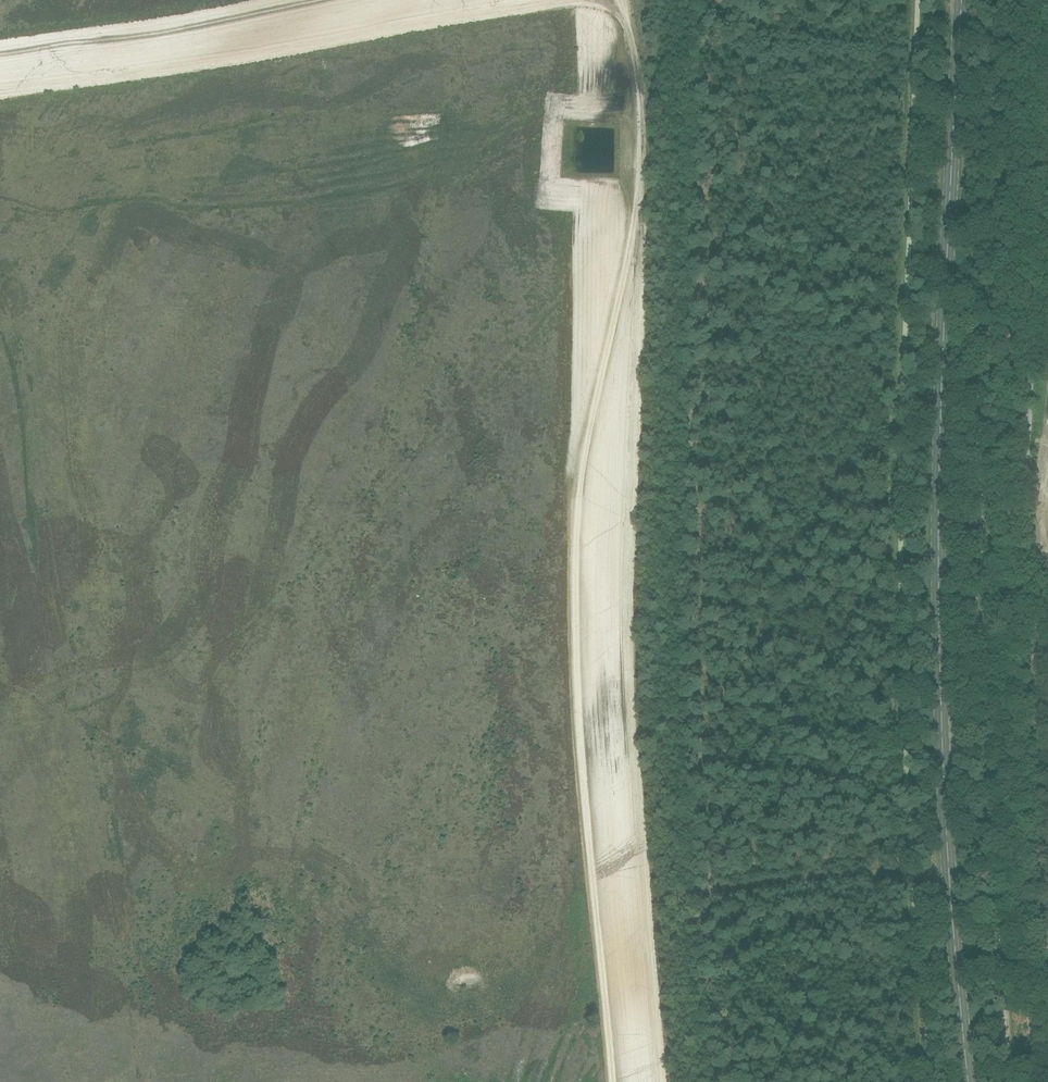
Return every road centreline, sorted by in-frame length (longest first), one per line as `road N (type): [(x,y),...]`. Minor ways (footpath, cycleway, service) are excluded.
road 1 (secondary): [(968,1081),(943,773),(938,513),(962,0)]
road 2 (track): [(1047,132),(1022,578),(1022,588),(1047,604)]

